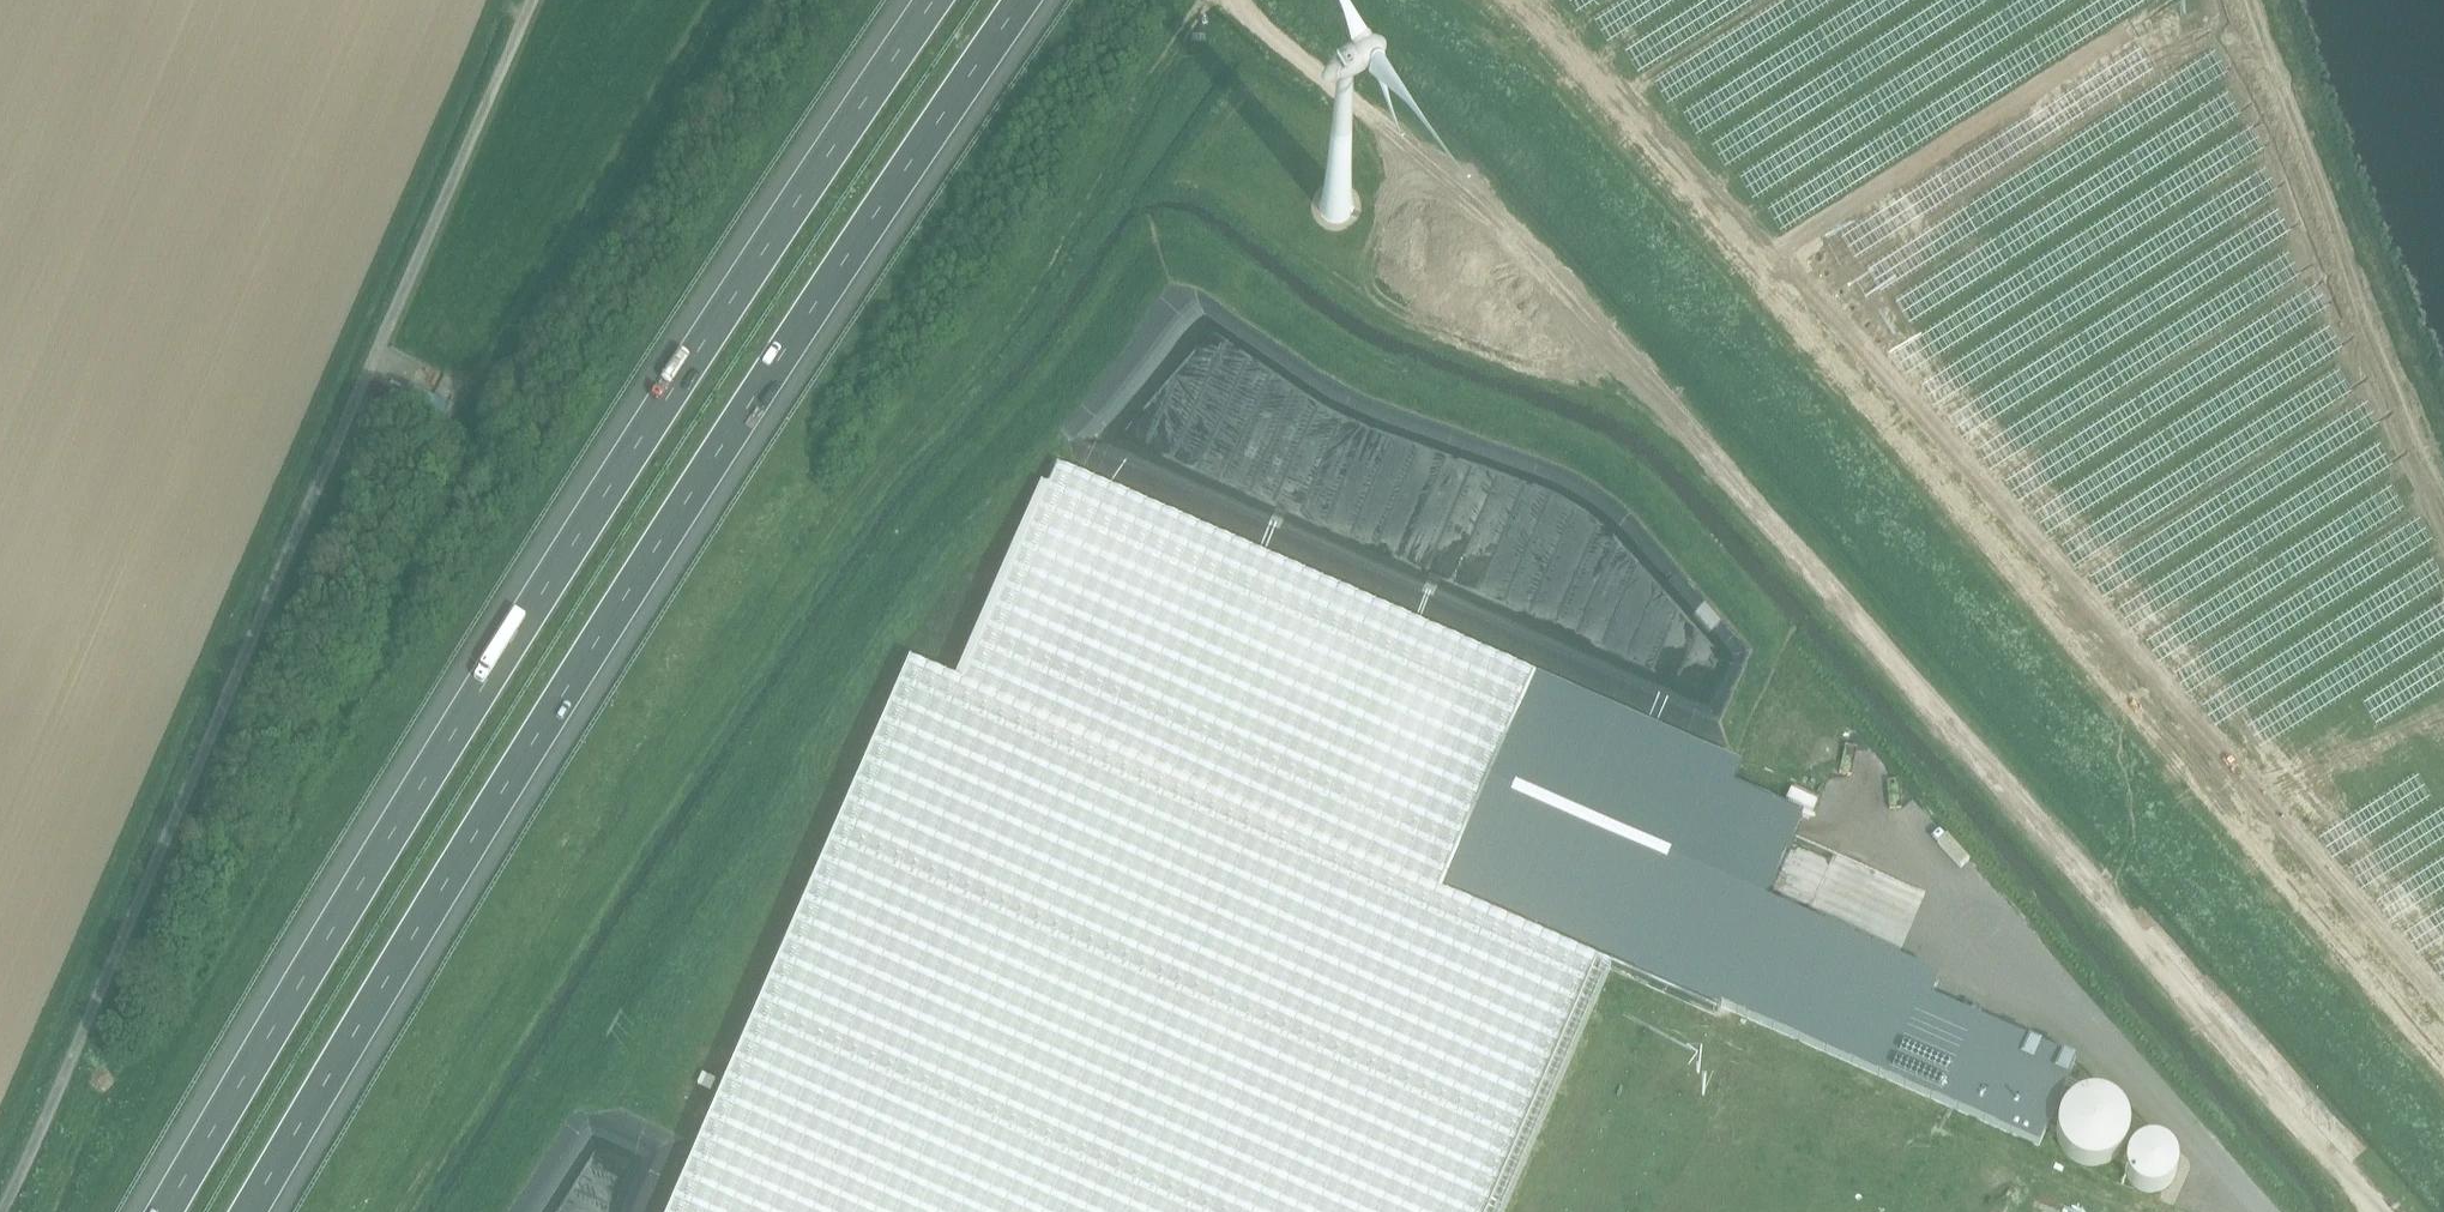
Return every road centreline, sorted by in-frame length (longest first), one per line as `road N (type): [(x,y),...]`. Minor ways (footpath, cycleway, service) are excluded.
road 1 (motorway): [(252,1211),(703,478),(1025,0)]
road 2 (track): [(429,1211),(537,1026),(1201,0)]
road 3 (motorway): [(936,0),(643,436),(169,1211)]
road 4 (unclassified): [(5,1211),(531,0)]

